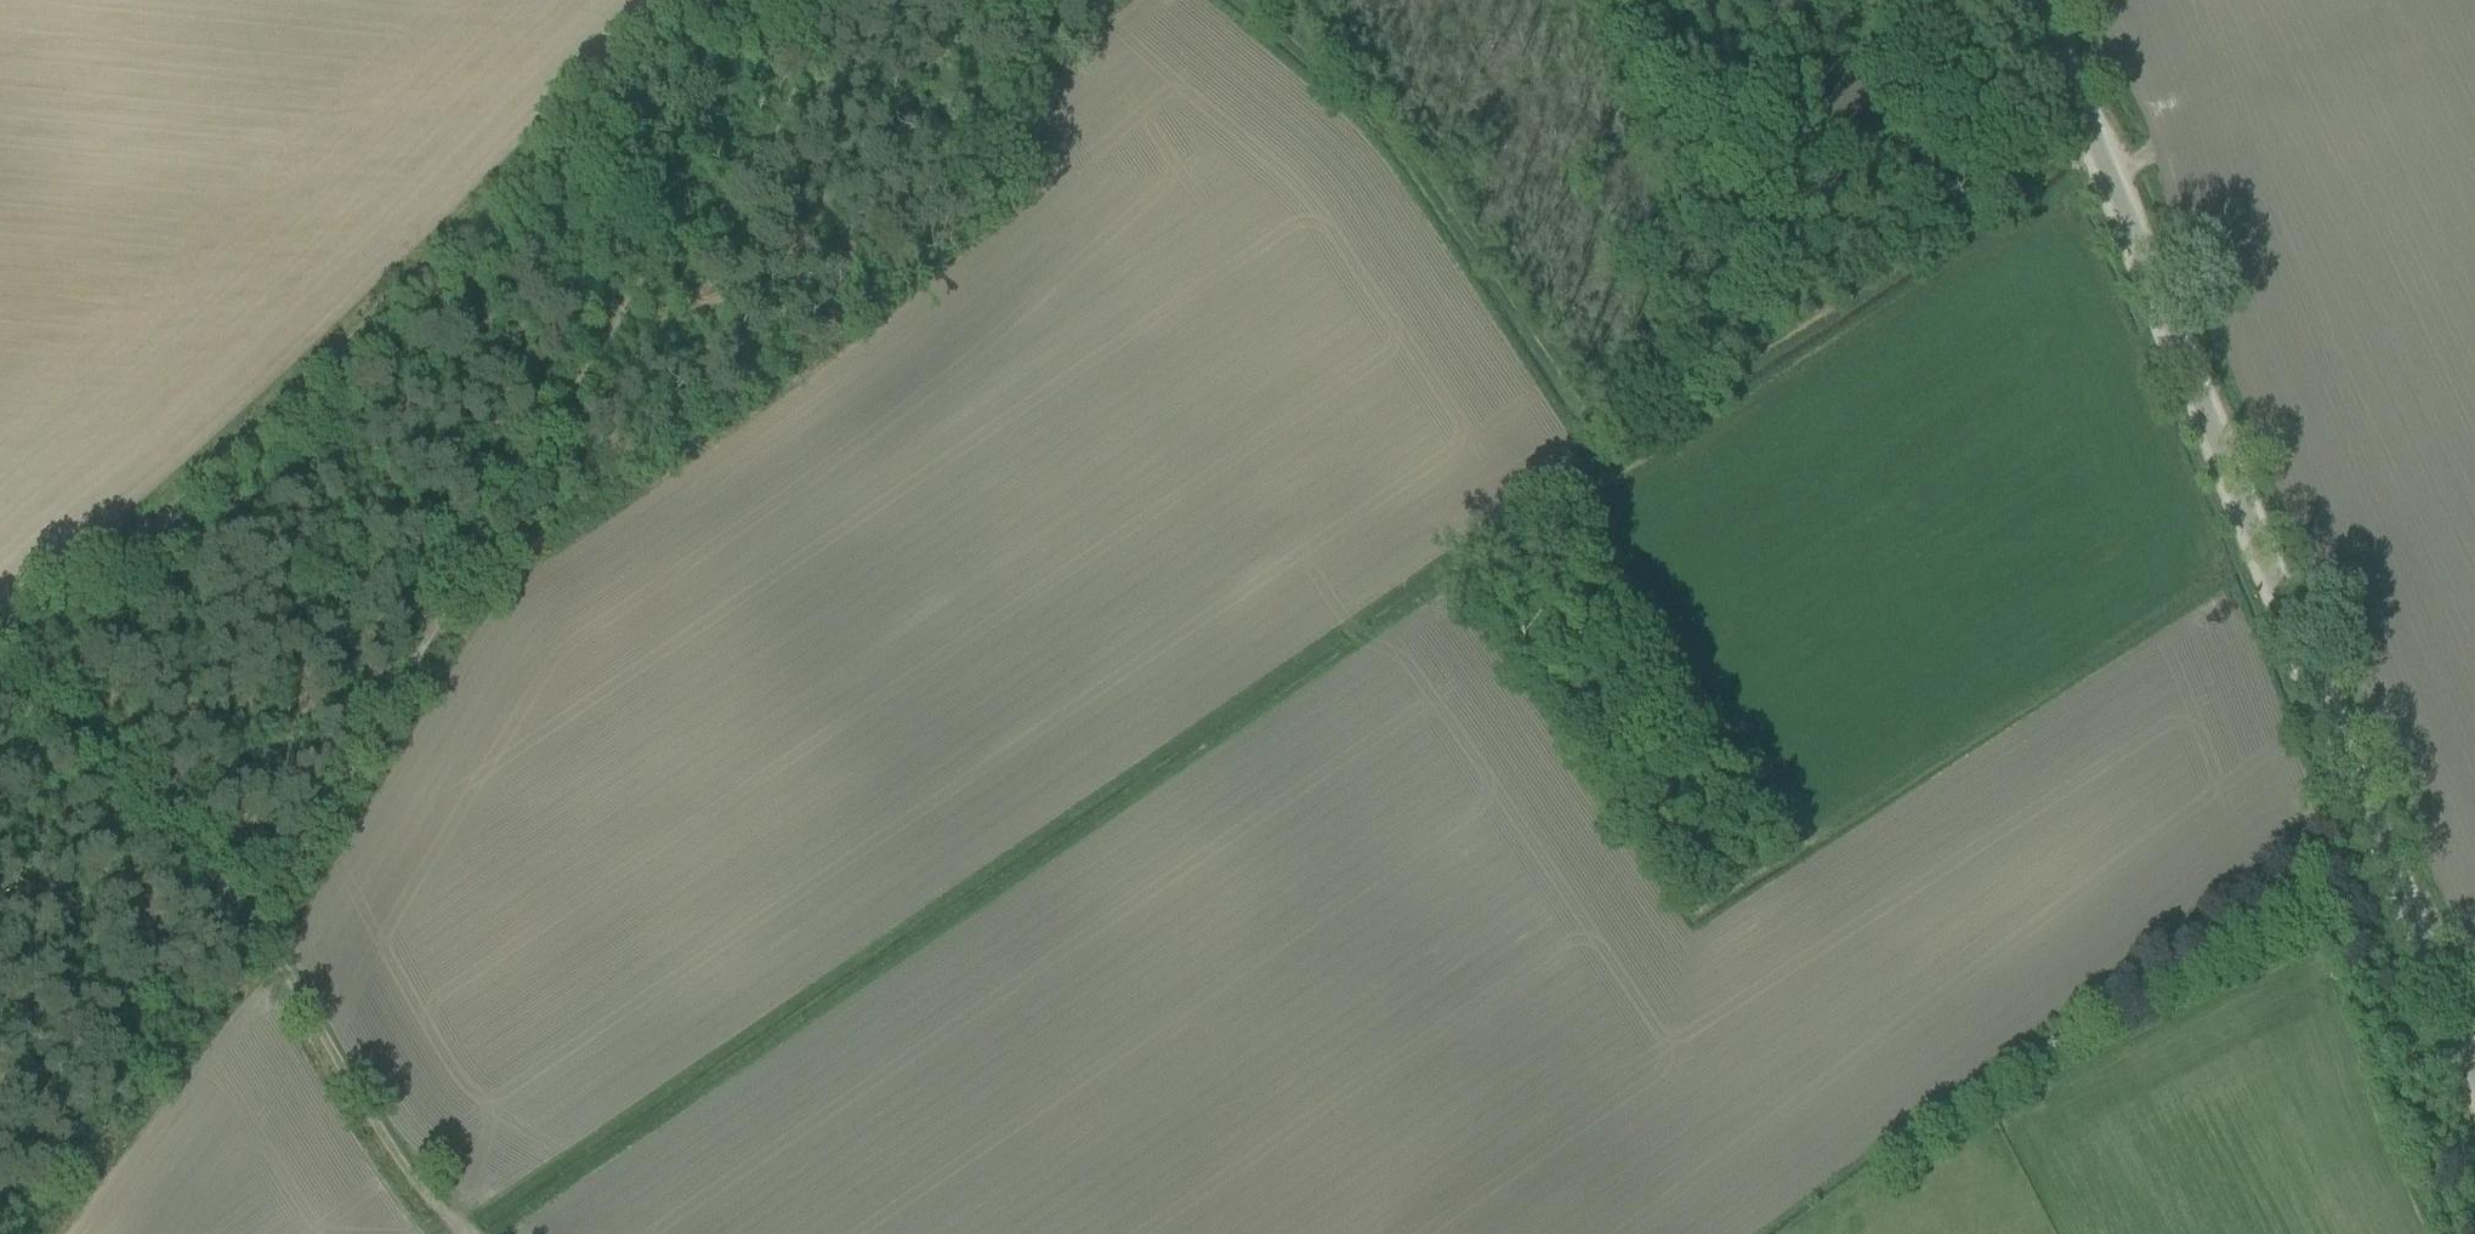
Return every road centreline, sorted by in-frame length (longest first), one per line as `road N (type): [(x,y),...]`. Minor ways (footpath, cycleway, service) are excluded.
road 1 (track): [(0,654),(541,158),(599,202),(686,223),(759,173),(839,79),(864,0)]
road 2 (unclassified): [(2474,1055),(2034,0)]
road 3 (track): [(469,1233),(415,1185),(291,991),(0,700)]

